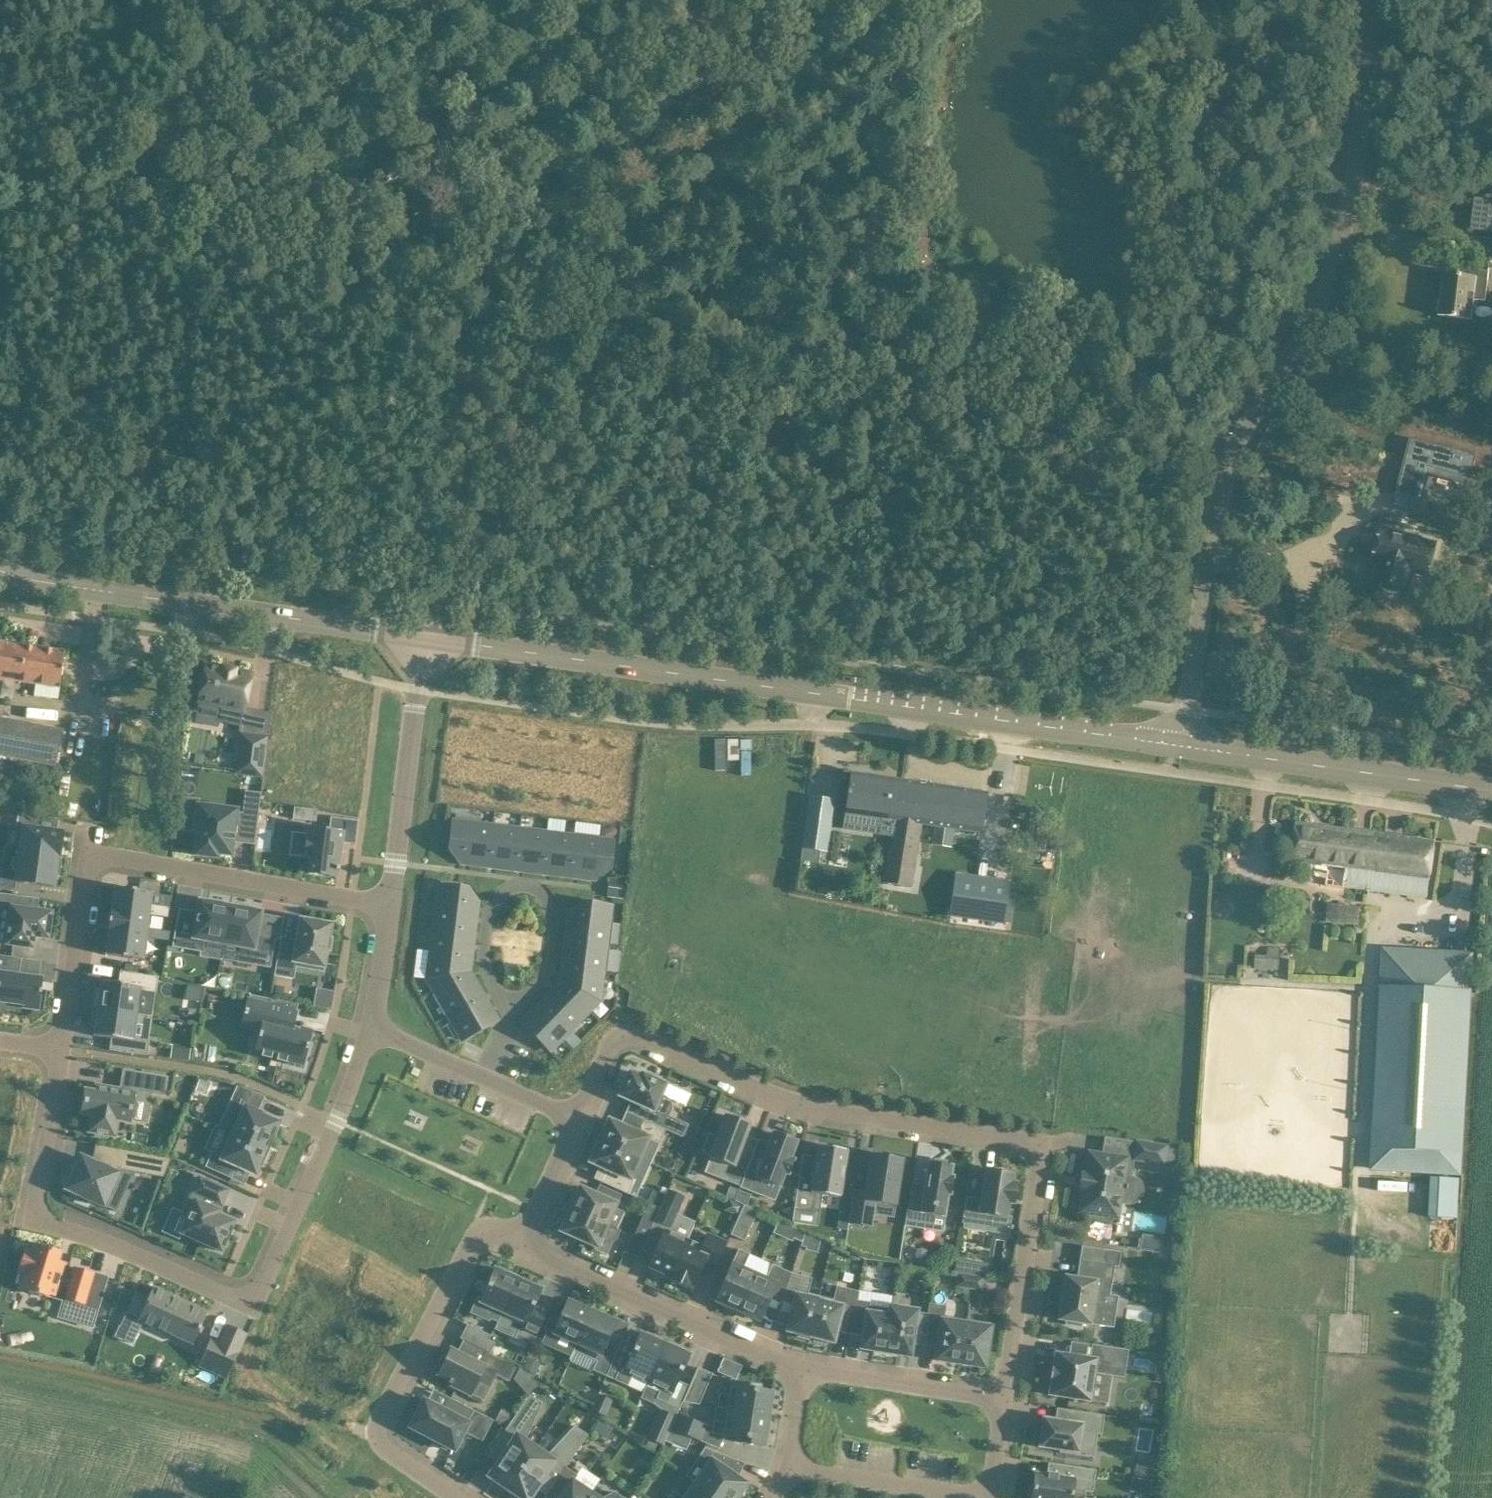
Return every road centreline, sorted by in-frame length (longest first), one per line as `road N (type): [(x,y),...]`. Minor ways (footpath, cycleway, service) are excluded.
road 1 (unclassified): [(1183,747),(1215,493),(1226,462),(1330,293),(1347,226),(1375,0)]
road 2 (secondary): [(1183,747),(427,641)]
road 3 (residential): [(374,1027),(256,1307),(30,1214),(60,1050)]
road 4 (residential): [(60,1050),(86,855),(388,907)]
road 5 (secondary): [(427,641),(0,569)]
road 6 (residential): [(994,1135),(798,1104),(642,1037)]
road 7 (residential): [(453,1497),(390,1455),(379,1428),(472,1242),(487,1233),(519,1245)]
road 8 (residential): [(804,1372),(519,1245)]
road 9 (secondary): [(1491,791),(1183,747)]
road 10 (residential): [(1006,1403),(1040,1165),(1028,1146),(994,1135)]
road 11 (residential): [(512,1005),(530,999),(554,972),(558,945),(557,918),(540,890),(527,886),(501,895),(482,942),(501,999)]
road 12 (residential): [(427,641),(388,907)]
road 13 (residential): [(1006,1403),(804,1372)]
road 14 (residential): [(994,1135),(1020,943)]
road 15 (residential): [(795,1471),(984,1497)]
road 16 (residential): [(642,1037),(662,865)]
road 17 (residential): [(519,1245),(577,1121)]
road 18 (residential): [(374,1027),(487,1079)]
road 19 (residential): [(388,907),(374,1027)]

